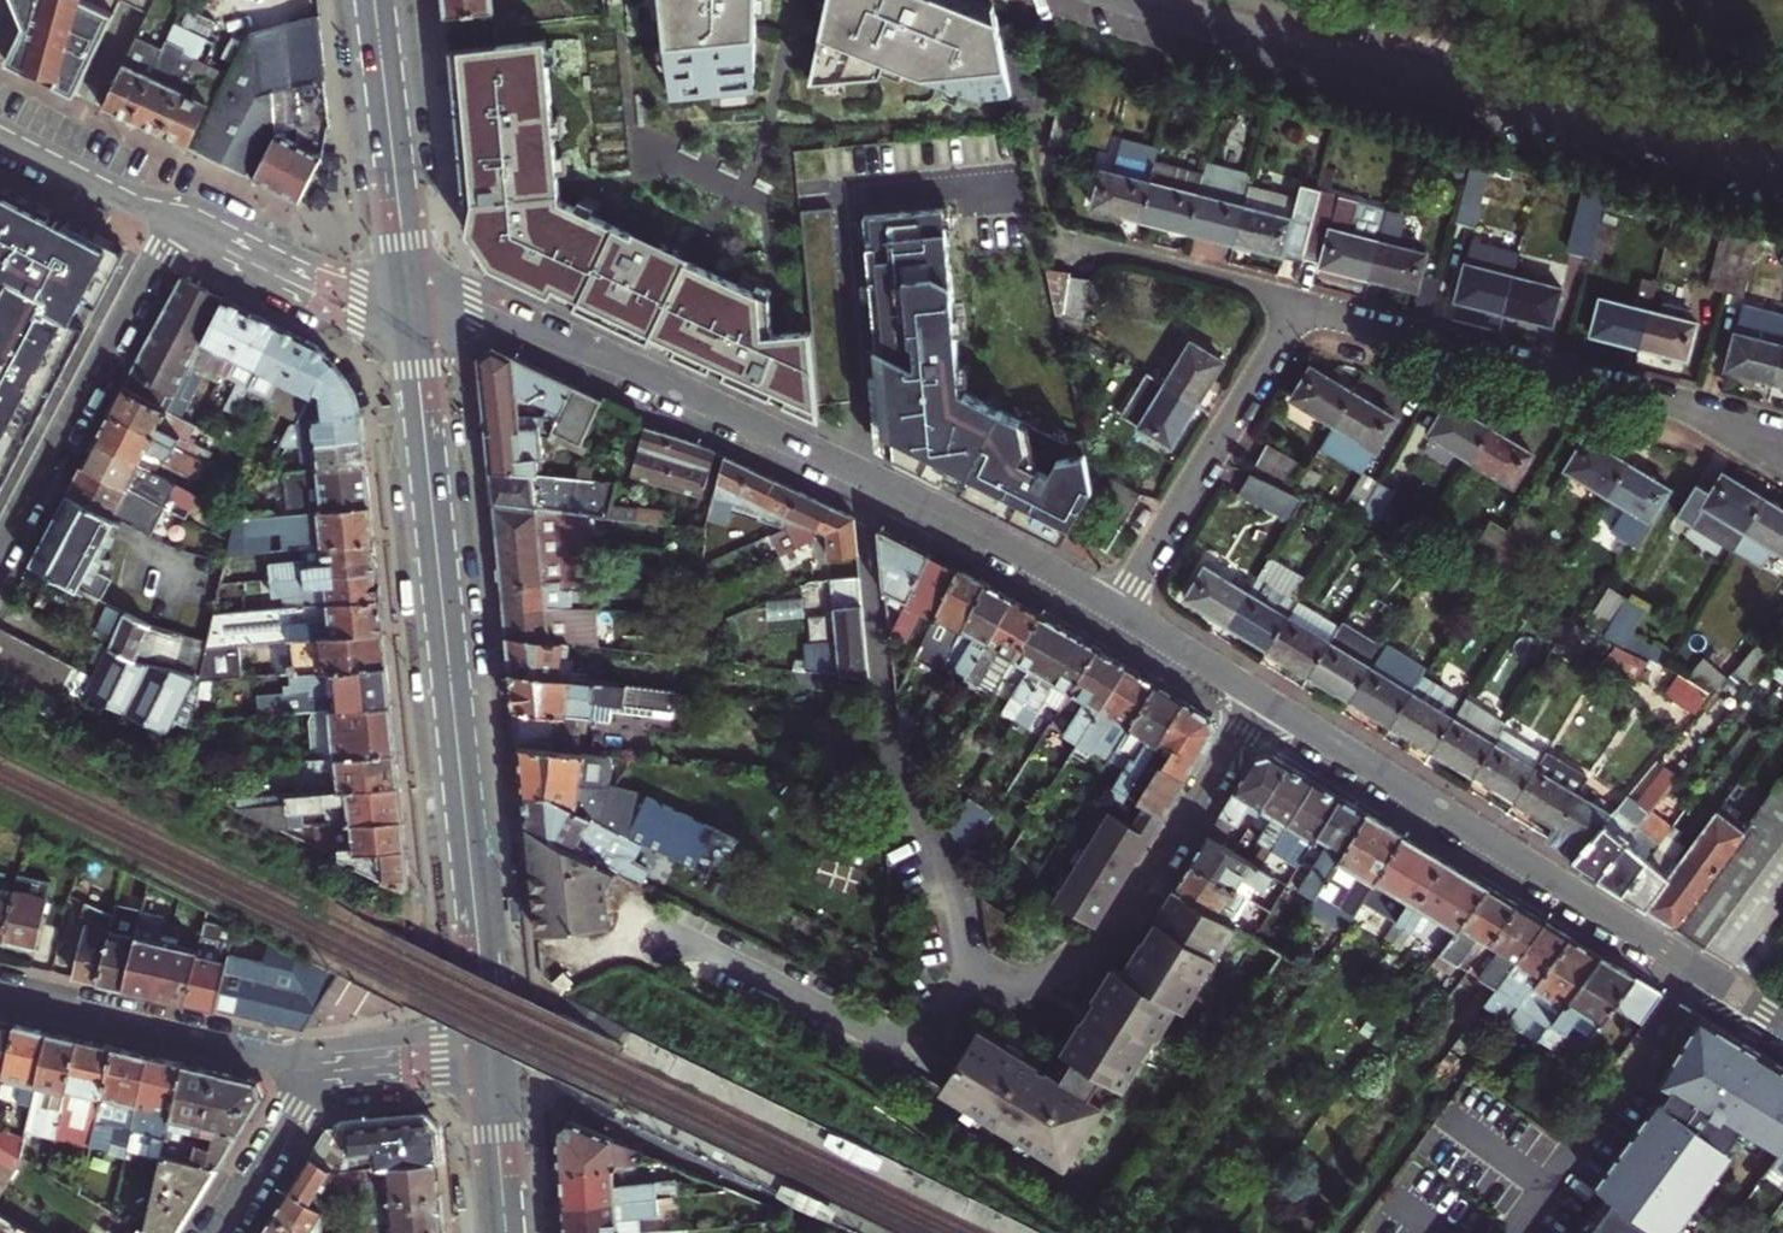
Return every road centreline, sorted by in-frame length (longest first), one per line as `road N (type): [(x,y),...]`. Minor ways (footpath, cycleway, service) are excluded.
road 1 (secondary): [(416,348),(488,1057)]
road 2 (residential): [(1134,0),(1418,80),(1782,167)]
road 3 (tertiary): [(1259,697),(1782,1024)]
road 4 (residential): [(974,968),(884,715),(863,477)]
road 5 (residential): [(1295,316),(1749,430),(1782,447)]
road 6 (tertiary): [(409,289),(475,301),(863,477)]
road 7 (residential): [(1259,697),(1103,938),(1041,976),(1007,978),(974,968)]
road 8 (residential): [(0,553),(180,215)]
road 9 (residential): [(974,968),(912,1030),(883,1036),(677,937)]
road 10 (residential): [(1117,607),(1295,316)]
road 11 (residential): [(0,996),(317,1069)]
road 12 (tertiary): [(863,477),(1117,607)]
road 13 (residential): [(180,215),(231,256),(416,348)]
road 14 (residential): [(1071,243),(1285,292),(1295,316)]
road 15 (secondary): [(381,46),(409,289)]
road 16 (residential): [(180,215),(320,272),(409,289)]
road 17 (residential): [(0,127),(180,215)]
road 18 (residential): [(217,1232),(317,1069)]
road 19 (secondary): [(488,1057),(506,1232)]
road 20 (residential): [(317,1069),(488,1057)]
road 21 (tertiary): [(1117,607),(1259,697)]

